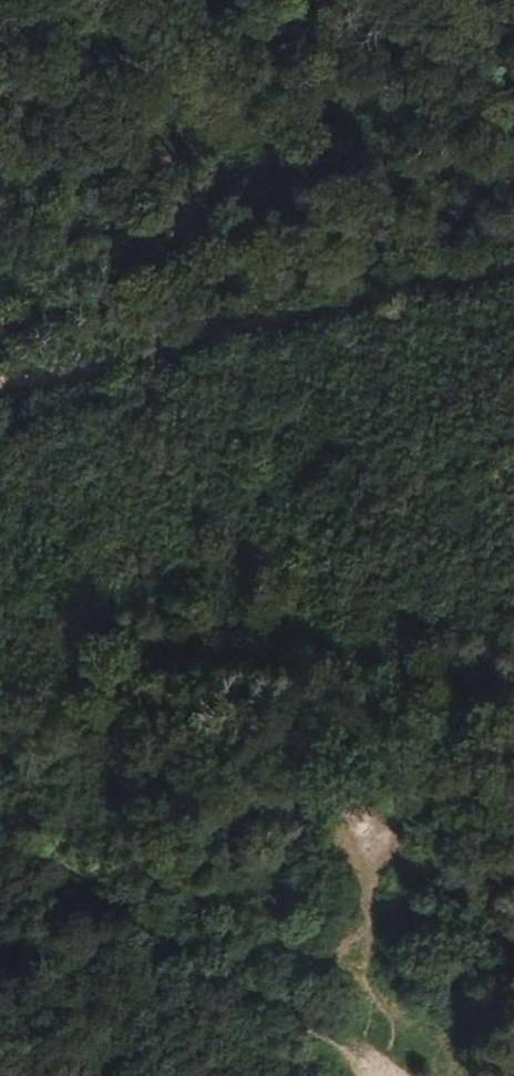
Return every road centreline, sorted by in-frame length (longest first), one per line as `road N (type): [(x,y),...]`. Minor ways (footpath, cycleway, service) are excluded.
road 1 (track): [(513,264),(0,384)]
road 2 (track): [(0,801),(74,873),(354,1075)]

